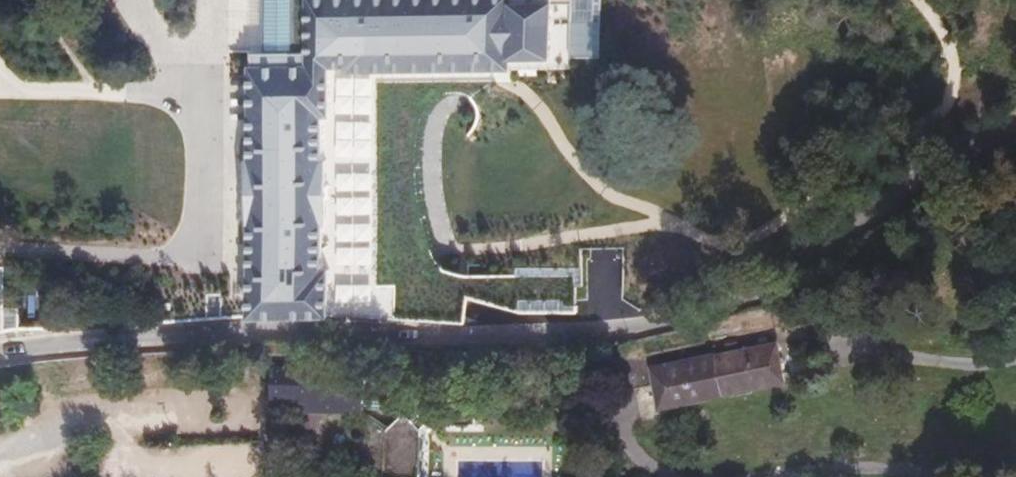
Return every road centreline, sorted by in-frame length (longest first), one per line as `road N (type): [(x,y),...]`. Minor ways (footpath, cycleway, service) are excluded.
road 1 (residential): [(0,353),(224,329),(462,335),(684,316),(779,282),(1015,121)]

